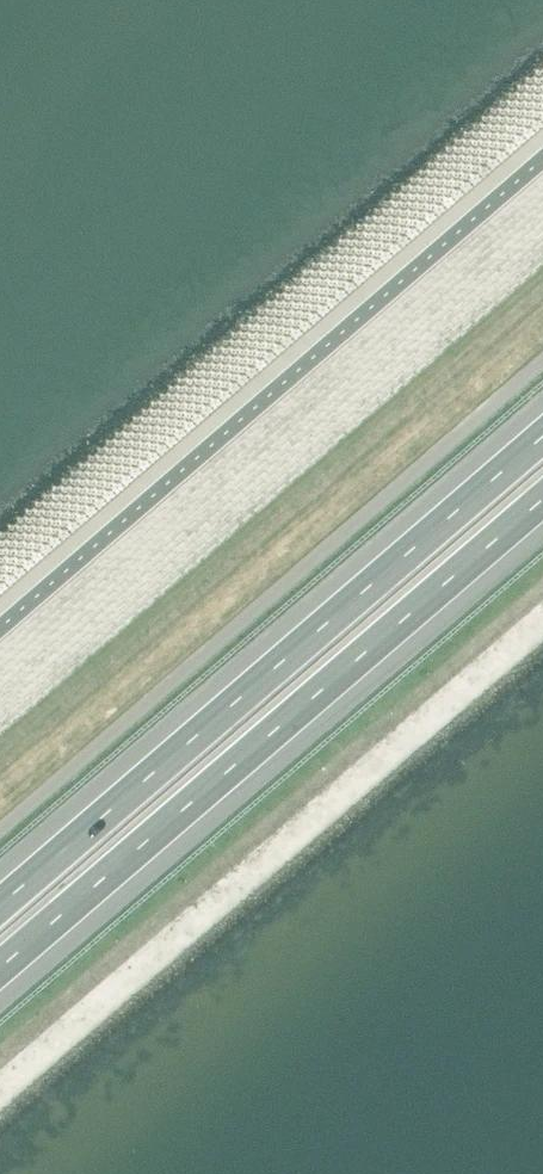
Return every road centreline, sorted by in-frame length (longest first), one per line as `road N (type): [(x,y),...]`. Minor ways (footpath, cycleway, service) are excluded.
road 1 (motorway): [(0,972),(542,503)]
road 2 (motorway): [(542,438),(0,906)]

